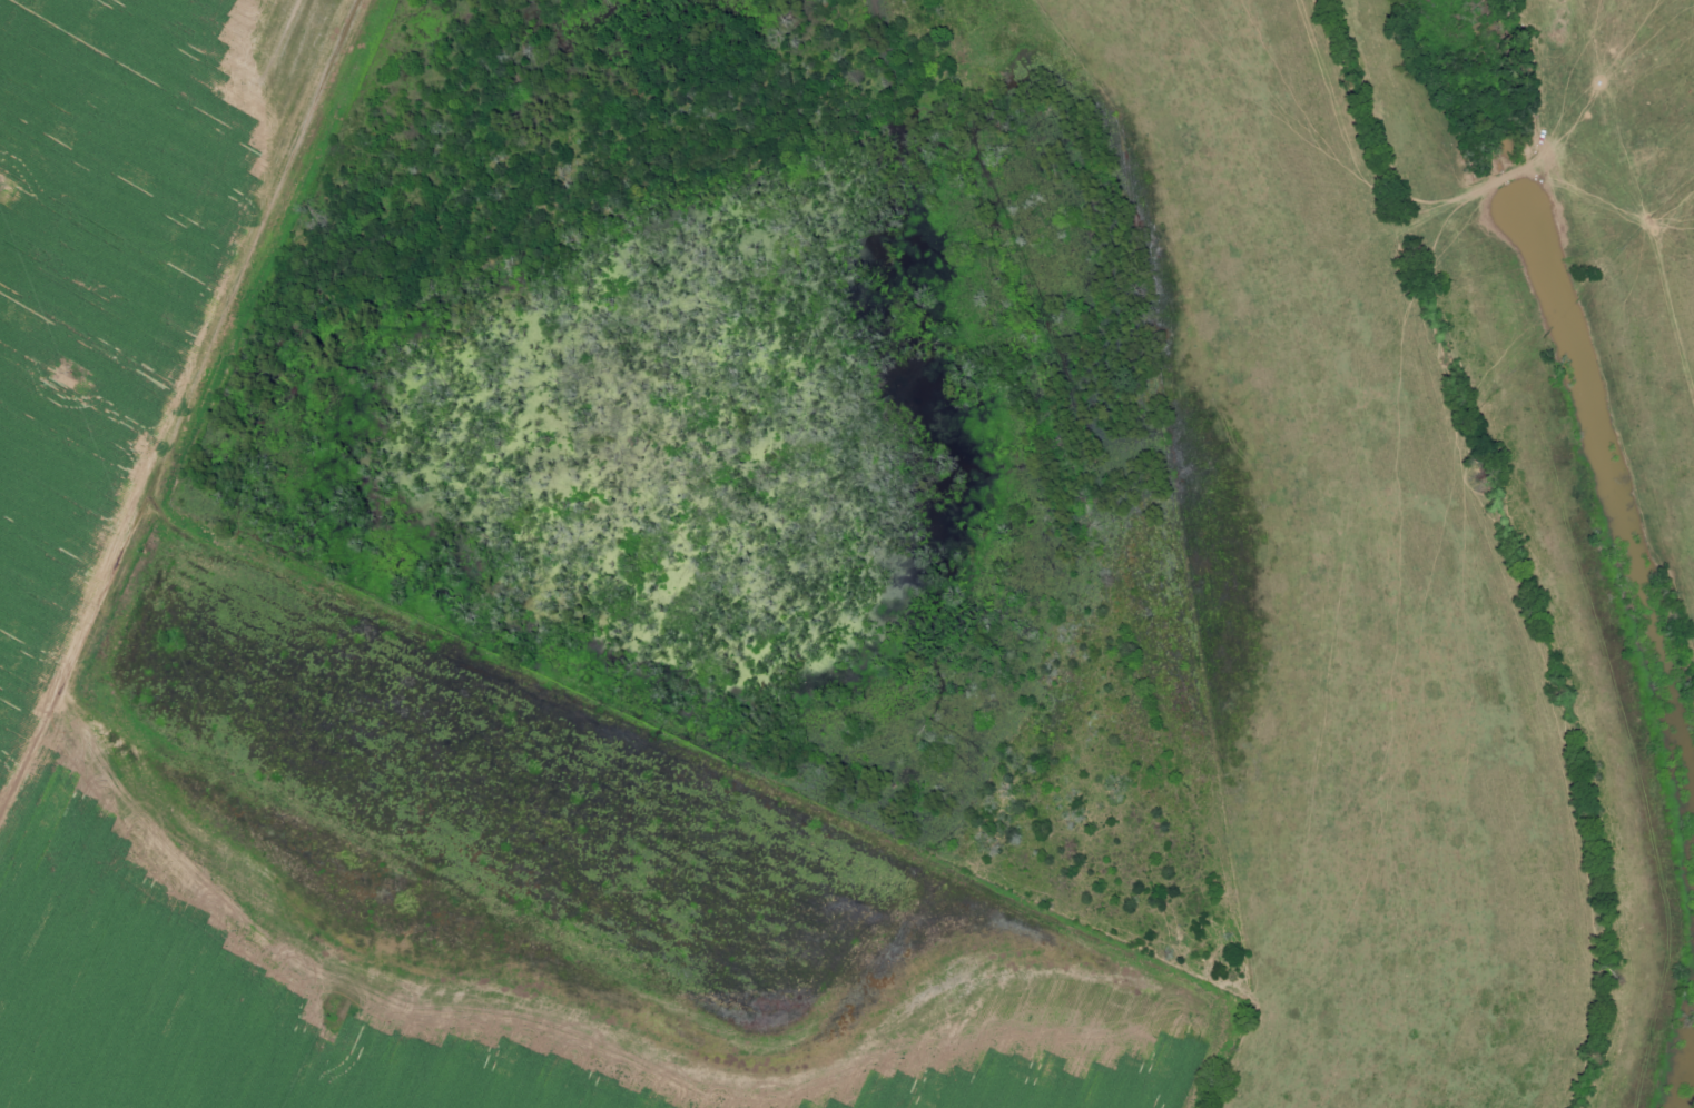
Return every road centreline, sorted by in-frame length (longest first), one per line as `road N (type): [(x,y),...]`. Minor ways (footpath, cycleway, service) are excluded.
road 1 (track): [(1693,308),(1676,209),(1693,177)]

